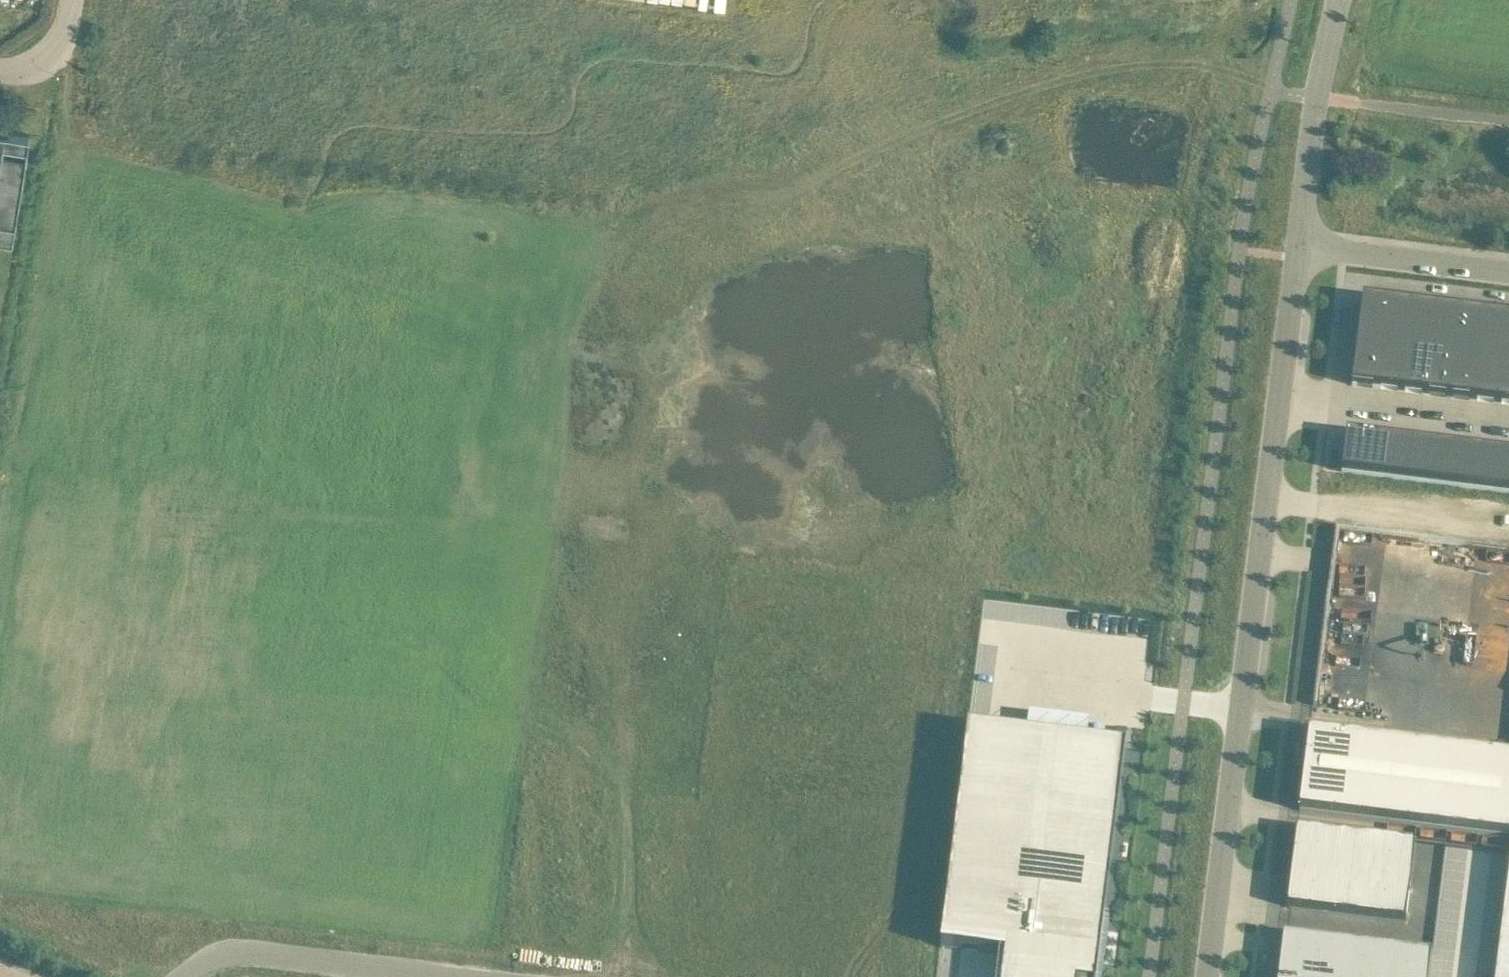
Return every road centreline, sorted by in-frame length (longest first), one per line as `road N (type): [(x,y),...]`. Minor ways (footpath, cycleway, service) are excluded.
road 1 (unclassified): [(1299,247),(1208,976)]
road 2 (unclassified): [(184,976),(225,953),(456,976)]
road 3 (unclassified): [(1299,247),(1508,273)]
road 4 (unclassified): [(1319,96),(1299,247)]
road 5 (unclassified): [(1361,102),(1508,120)]

